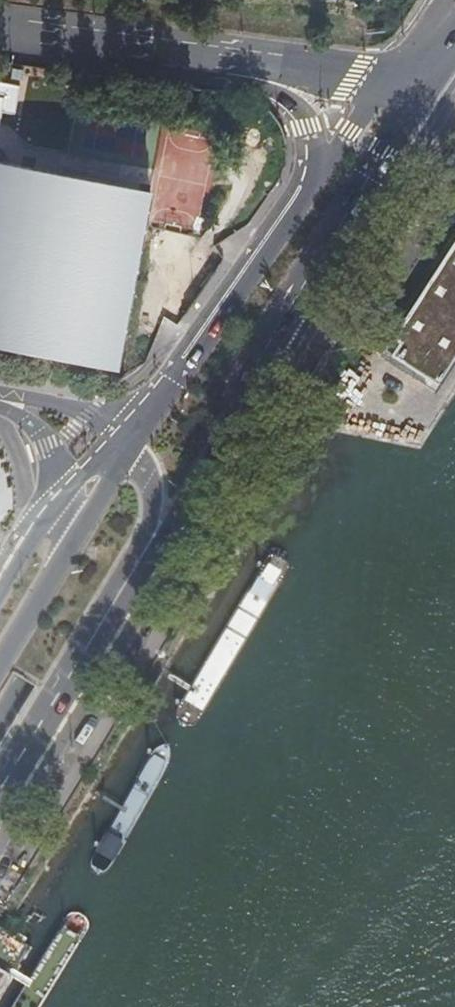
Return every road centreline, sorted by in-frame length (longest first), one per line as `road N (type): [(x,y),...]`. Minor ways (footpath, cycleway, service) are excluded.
road 1 (primary): [(79,679),(232,432),(260,355),(372,178),(428,62)]
road 2 (primary): [(316,182),(127,444)]
road 3 (residential): [(79,679),(78,646),(150,515),(150,485),(127,444)]
road 4 (primary): [(127,444),(0,662)]
road 5 (primary): [(0,27),(239,60)]
road 6 (primary): [(239,60),(340,73),(428,62)]
road 7 (primary): [(428,62),(376,99),(316,182)]
road 8 (primary): [(239,60),(280,95),(309,138),(316,182)]
road 9 (primary): [(0,806),(79,679)]
road 10 (residential): [(127,444),(92,417),(0,398)]

